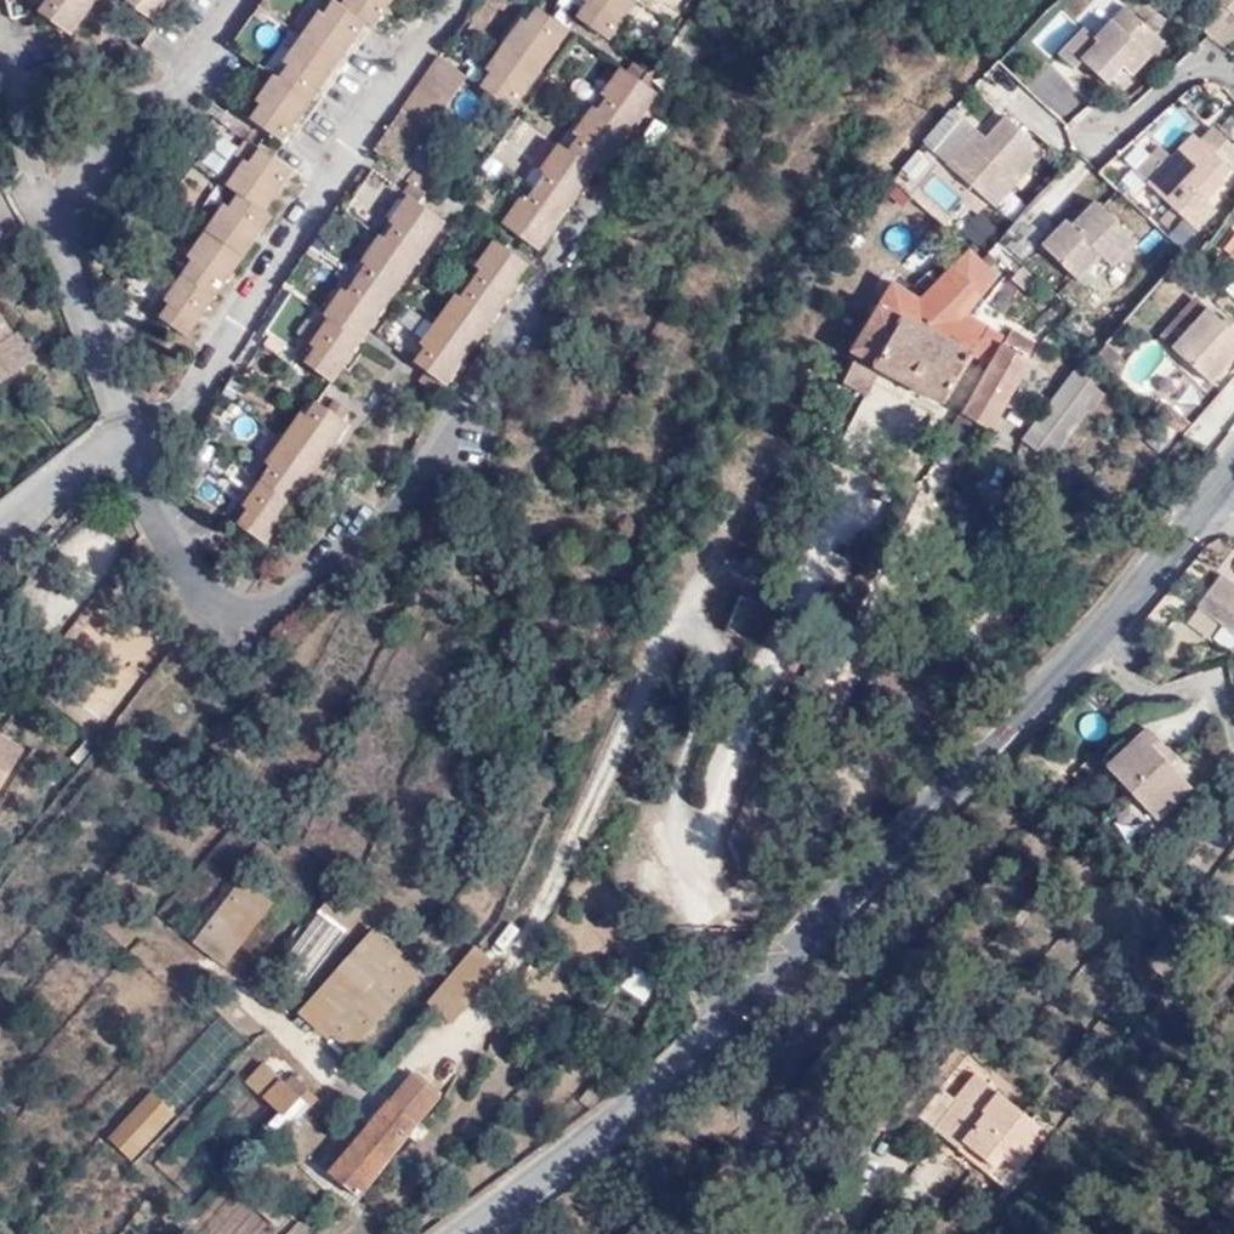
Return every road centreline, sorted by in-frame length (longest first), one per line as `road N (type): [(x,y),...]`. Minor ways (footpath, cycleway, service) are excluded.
road 1 (tertiary): [(461,1233),(632,1102),(938,799),(1121,605),(1233,462)]
road 2 (residential): [(0,530),(96,451),(120,415),(43,181)]

